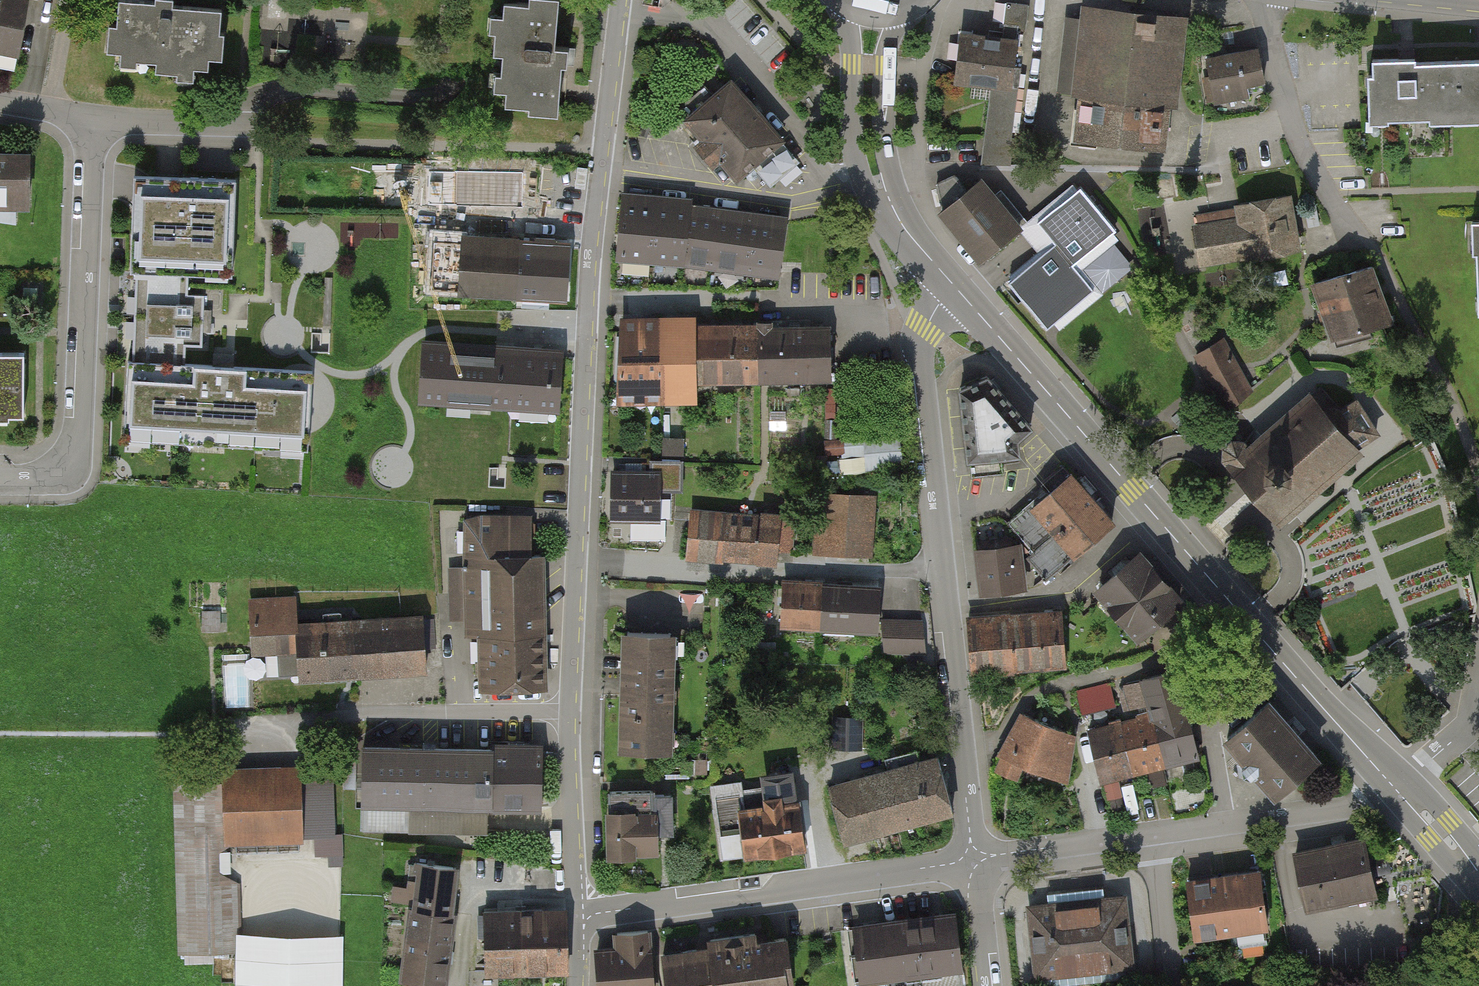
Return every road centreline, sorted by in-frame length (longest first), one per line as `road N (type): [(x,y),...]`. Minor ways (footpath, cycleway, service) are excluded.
road 1 (residential): [(619,0),(589,295),(570,736),(580,916)]
road 2 (primary): [(954,286),(1400,787)]
road 3 (residential): [(972,868),(920,347),(954,286)]
road 4 (residential): [(0,478),(55,478),(75,460),(90,120)]
road 5 (residential): [(580,916),(972,868)]
road 6 (residential): [(1377,263),(1299,152),(1267,0)]
road 7 (residential): [(1155,845),(1332,817),(1378,805),(1400,787)]
road 8 (primary): [(846,2),(856,161),(869,195),(905,229)]
road 9 (primary): [(905,229),(886,154),(884,105),(897,10)]
road 10 (residential): [(972,868),(1155,845)]
road 11 (residential): [(248,127),(90,120)]
road 12 (residential): [(1171,985),(1155,845)]
road 13 (residential): [(1400,787),(1462,733),(1478,681)]
road 14 (primary): [(1400,787),(1478,878)]

